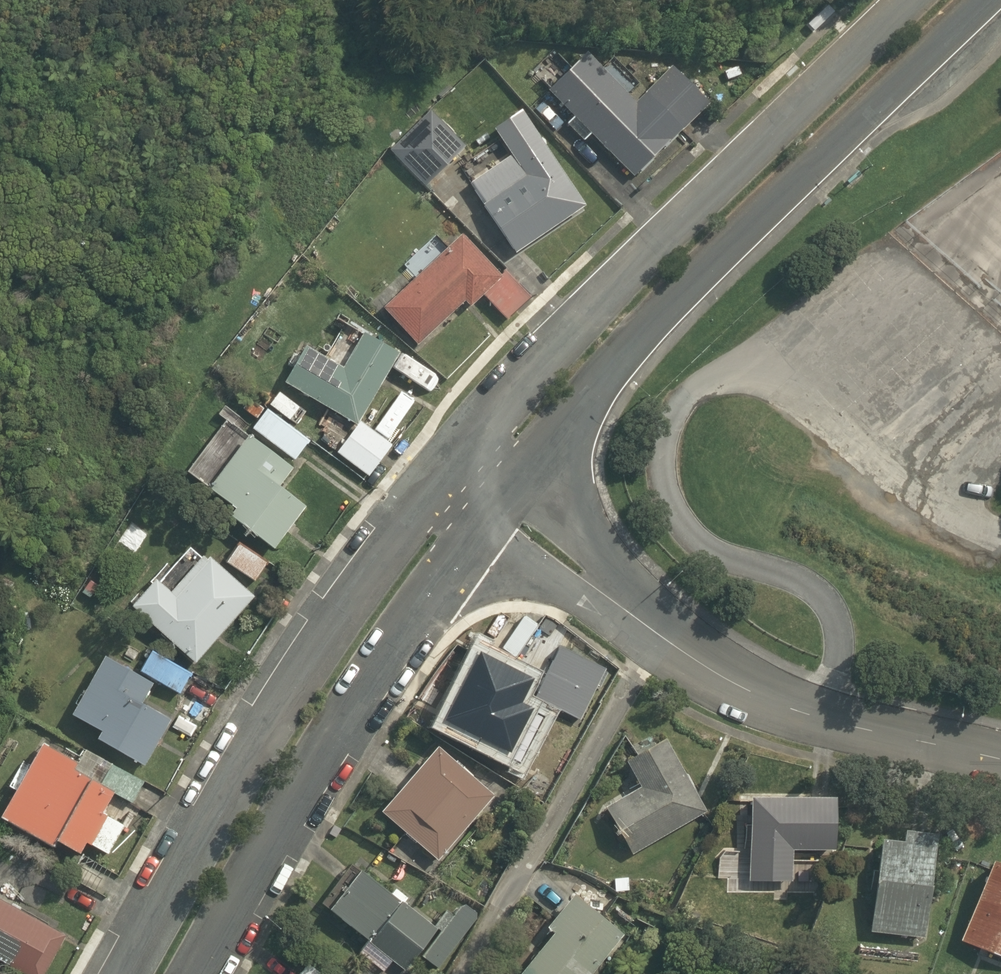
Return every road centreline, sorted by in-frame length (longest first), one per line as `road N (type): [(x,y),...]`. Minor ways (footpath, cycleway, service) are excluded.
road 1 (unclassified): [(982,0),(670,309),(494,514)]
road 2 (unclassified): [(441,482),(758,152),(920,0)]
road 3 (unclassified): [(130,973),(414,511),(441,482)]
road 4 (residential): [(494,514),(735,685),(821,719),(1000,760)]
road 5 (unclassified): [(494,514),(402,629),(195,973)]

